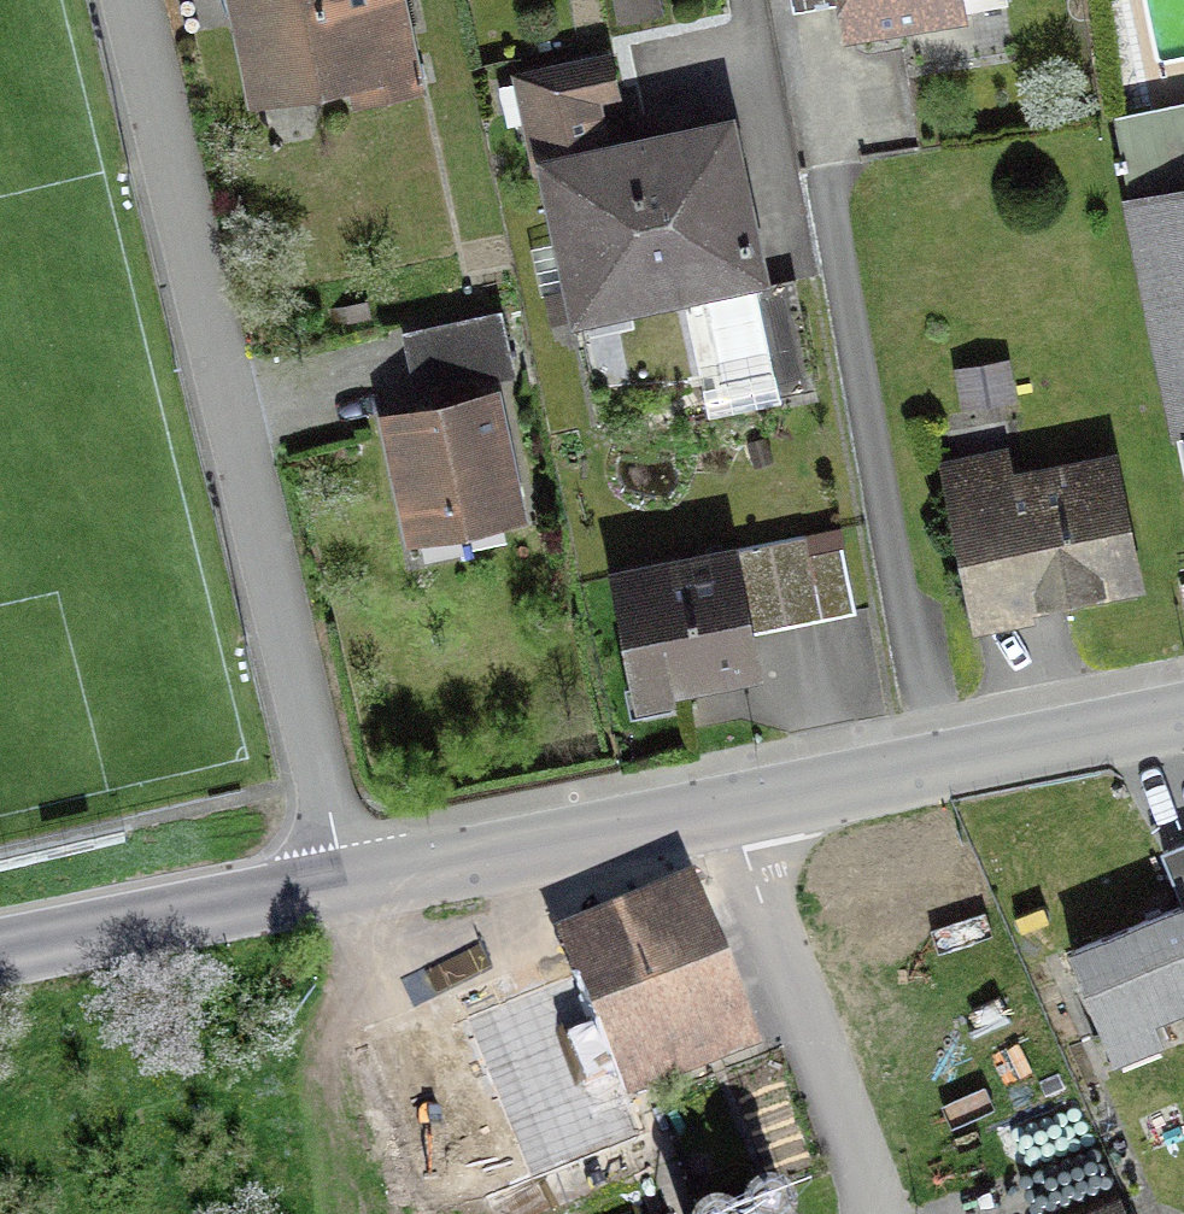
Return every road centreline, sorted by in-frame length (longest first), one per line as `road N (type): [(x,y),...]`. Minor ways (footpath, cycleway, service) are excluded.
road 1 (residential): [(117,0),(326,892)]
road 2 (tertiary): [(725,811),(1183,718)]
road 3 (residential): [(725,811),(740,915),(858,1213)]
road 4 (tertiary): [(326,892),(725,811)]
road 5 (tertiary): [(0,958),(326,892)]

